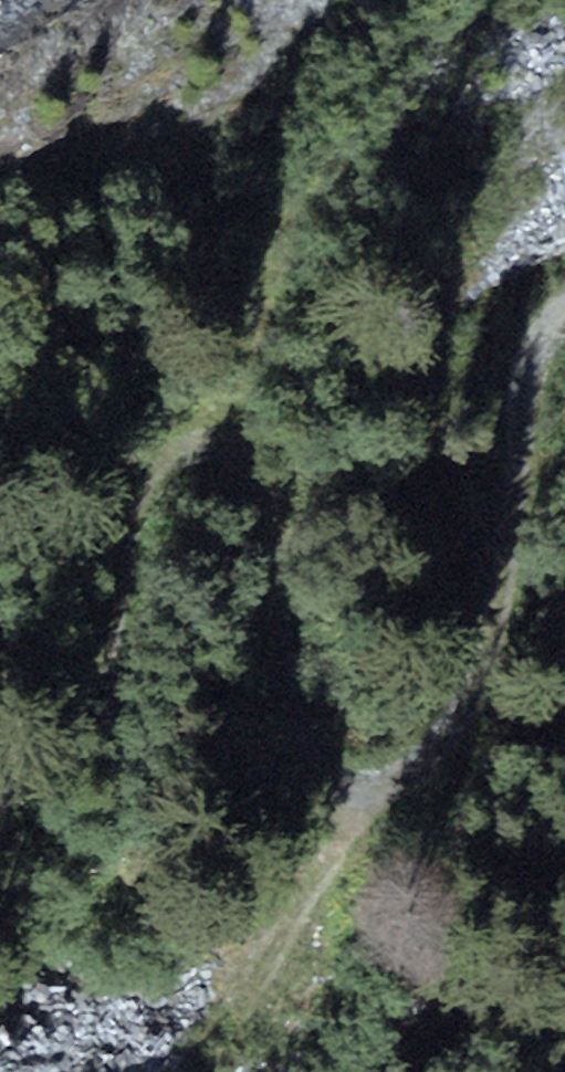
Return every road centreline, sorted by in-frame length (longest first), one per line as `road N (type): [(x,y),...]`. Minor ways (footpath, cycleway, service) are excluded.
road 1 (track): [(564,334),(547,340),(529,491),(473,646),(398,799),(335,834),(307,754),(289,614),(260,512),(204,473),(138,520),(84,739),(36,831),(0,856)]

